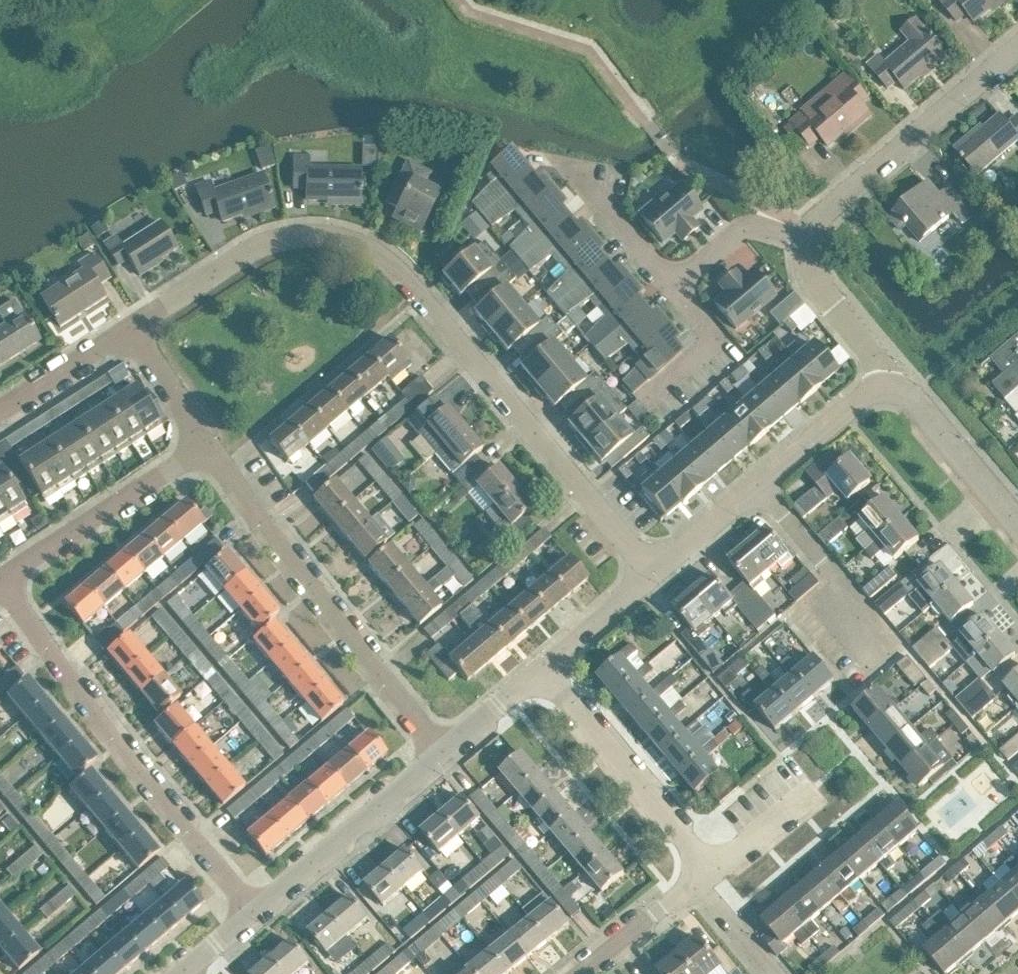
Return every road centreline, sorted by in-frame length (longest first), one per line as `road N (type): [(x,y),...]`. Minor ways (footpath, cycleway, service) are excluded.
road 1 (residential): [(129,330),(276,241),(317,232),(354,240),(413,285),(655,570)]
road 2 (residential): [(252,914),(115,745),(1,580)]
road 3 (residential): [(442,752),(205,443)]
road 4 (residential): [(802,247),(817,213),(1017,45)]
road 5 (unclassified): [(655,570),(868,393),(886,389)]
road 6 (residential): [(710,870),(537,672)]
road 7 (unclassified): [(252,914),(442,752)]
road 8 (residential): [(1,580),(205,443)]
road 9 (unclassified): [(1017,525),(910,396),(886,389)]
road 10 (residential): [(886,389),(871,353),(809,285),(802,247)]
road 11 (unclassified): [(537,672),(655,570)]
road 12 (residential): [(673,291),(714,340),(647,400)]
road 13 (residential): [(0,413),(129,330)]
road 14 (residential): [(802,247),(739,237),(673,291)]
road 15 (residential): [(673,291),(578,180)]
road 16 (residential): [(581,973),(694,882)]
road 17 (residential): [(205,443),(129,330)]
road 18 (residential): [(710,870),(811,791)]
road 19 (unclassified): [(442,752),(537,672)]

